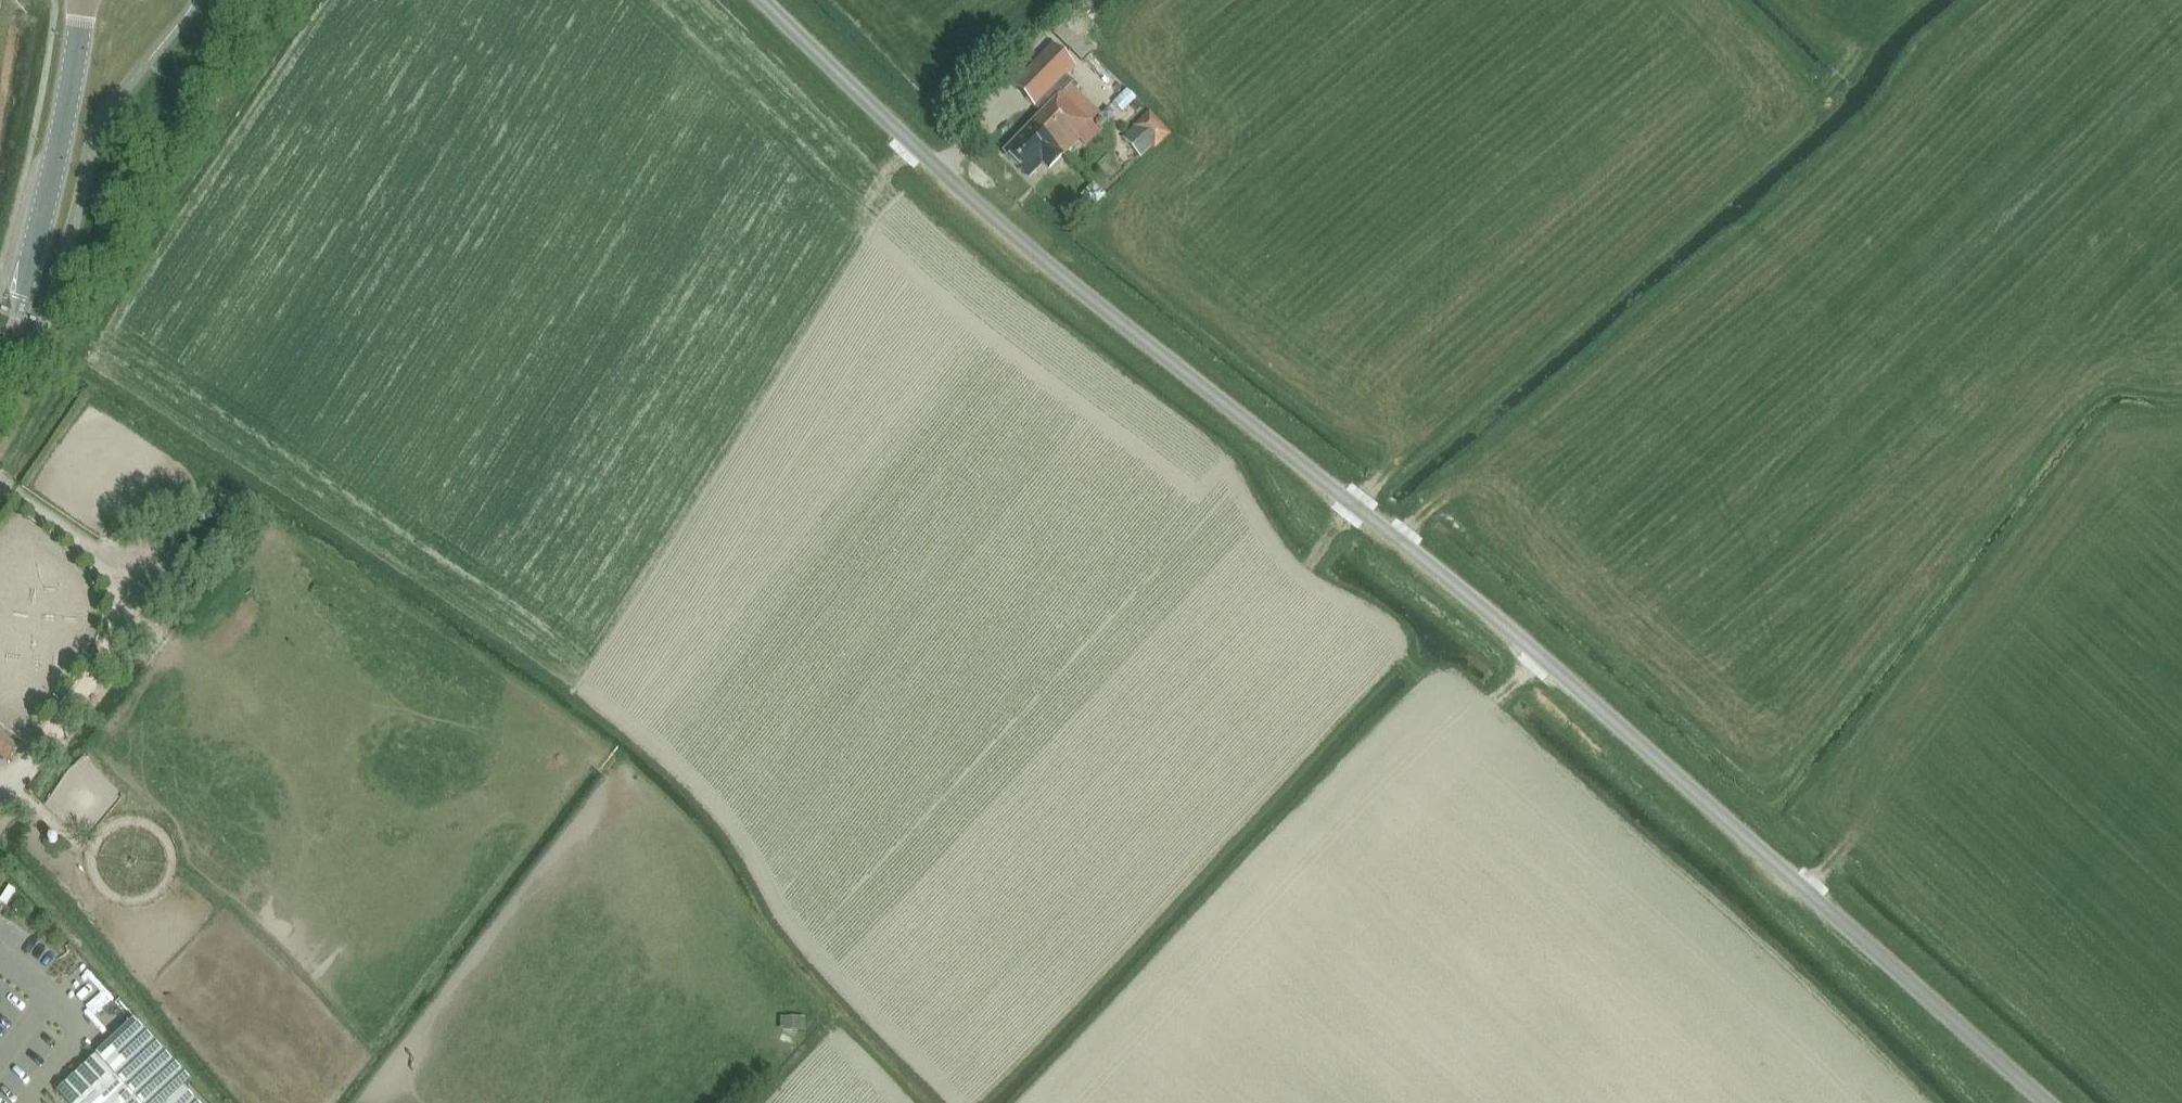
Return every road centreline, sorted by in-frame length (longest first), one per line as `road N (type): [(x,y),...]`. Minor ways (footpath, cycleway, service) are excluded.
road 1 (unclassified): [(2041,1102),(1546,668),(1347,504),(1056,284),(764,0)]
road 2 (secondary): [(0,357),(24,300),(83,0)]

